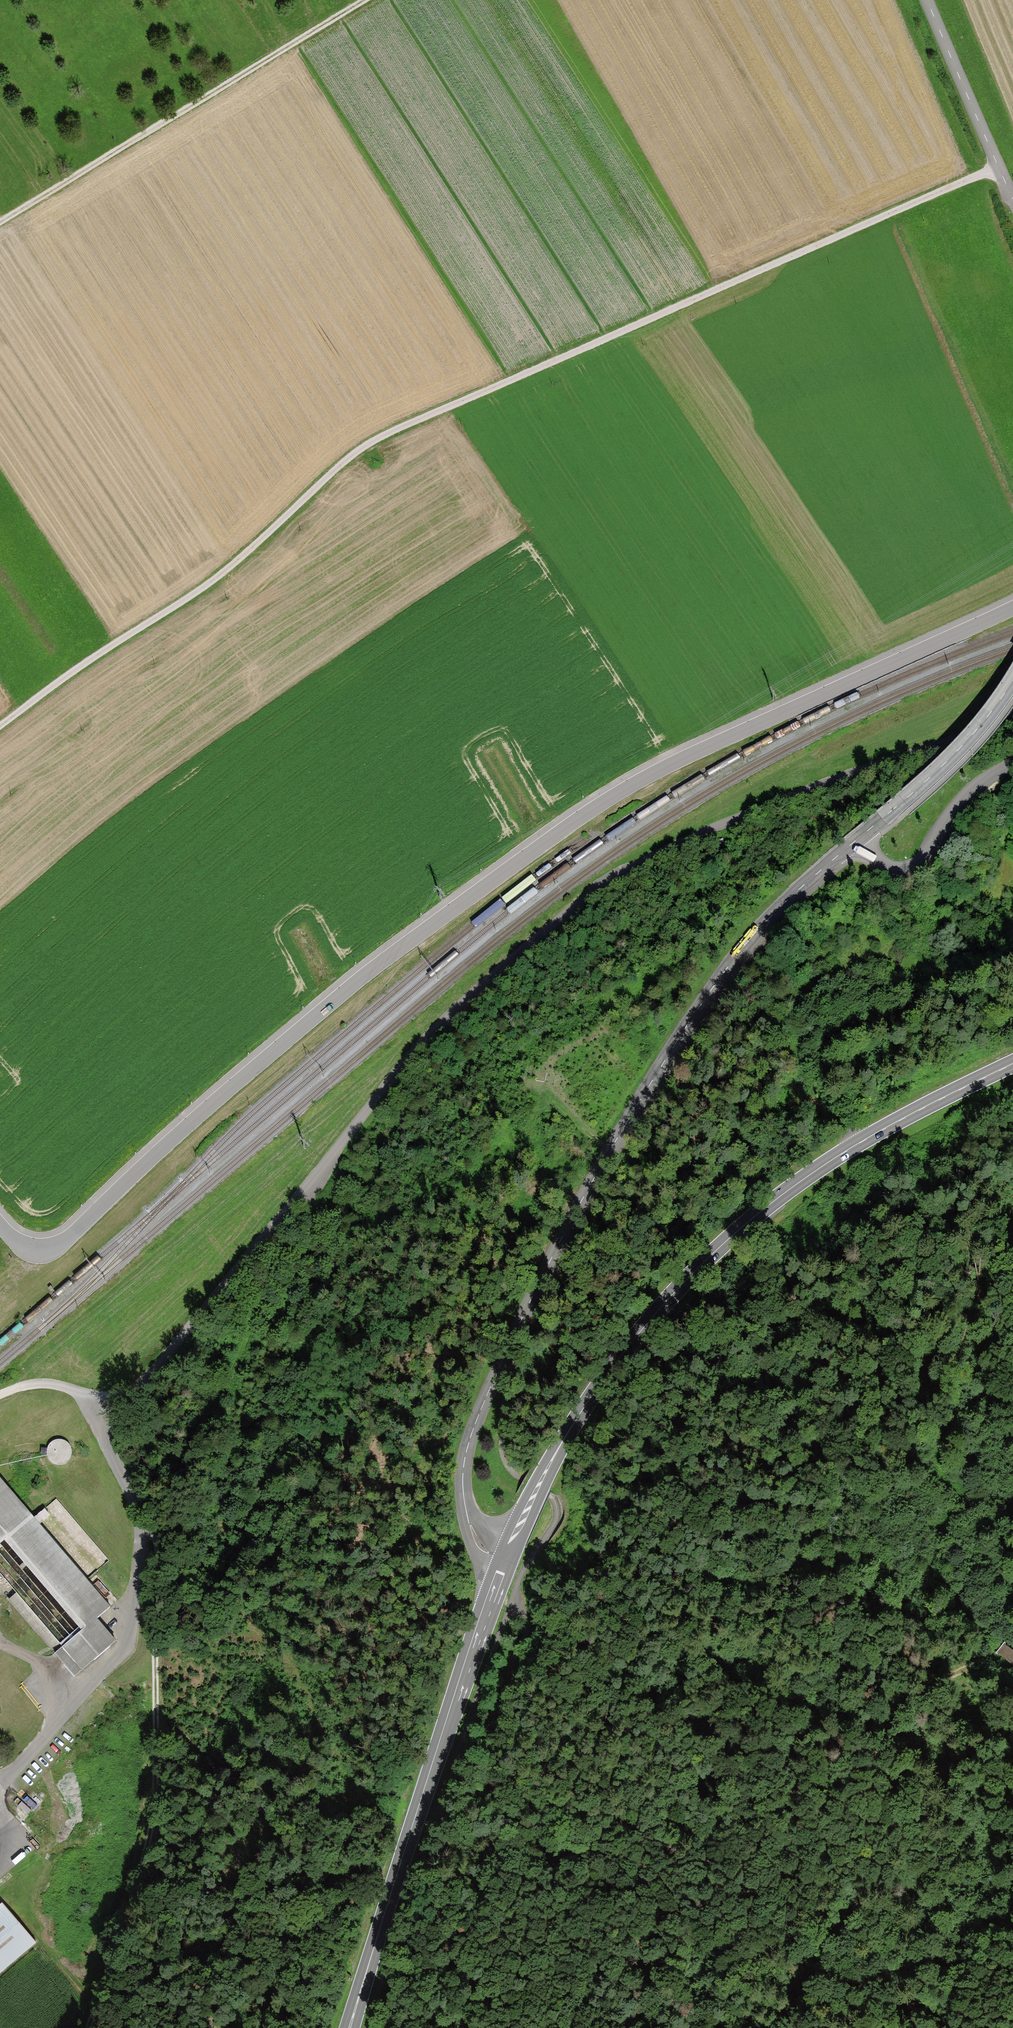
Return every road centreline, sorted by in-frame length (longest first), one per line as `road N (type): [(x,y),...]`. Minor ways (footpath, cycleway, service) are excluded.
road 1 (unclassified): [(1012,607),(658,771),(592,810),(365,975),(69,1239),(32,1250),(0,1226)]
road 2 (unclassified): [(101,1396),(142,1381),(413,1054),(526,945),(607,883),(703,832),(1012,716)]
road 3 (track): [(0,724),(210,583),(357,448),(998,167)]
road 4 (tertiary): [(503,1561),(476,1539),(463,1471),(474,1427),(541,1279),(696,1012),(763,925),(857,839)]
road 5 (primary): [(1012,1061),(834,1158),(723,1244),(593,1395),(503,1561)]
road 6 (track): [(402,1066),(139,1547)]
road 7 (primary): [(503,1561),(350,2027)]
road 8 (track): [(521,1574),(369,2027)]
road 9 (track): [(508,2027),(567,1876),(567,1853),(505,1806),(489,1782),(494,1713),(525,1629),(511,1607)]
road 10 (track): [(778,2027),(836,1916),(898,1736),(938,1679),(988,1646)]
road 11 (track): [(138,1609),(152,1666),(147,1769),(118,1925),(86,2027)]
road 12 (track): [(0,222),(364,0)]
road 13 (track): [(501,1363),(509,1469),(558,1511),(521,1574)]
road 14 (tertiary): [(857,839),(949,760),(1012,680)]
road 15 (tertiary): [(1012,199),(927,0)]
road 16 (unclassified): [(1012,764),(970,791),(912,868),(881,865),(857,839)]

